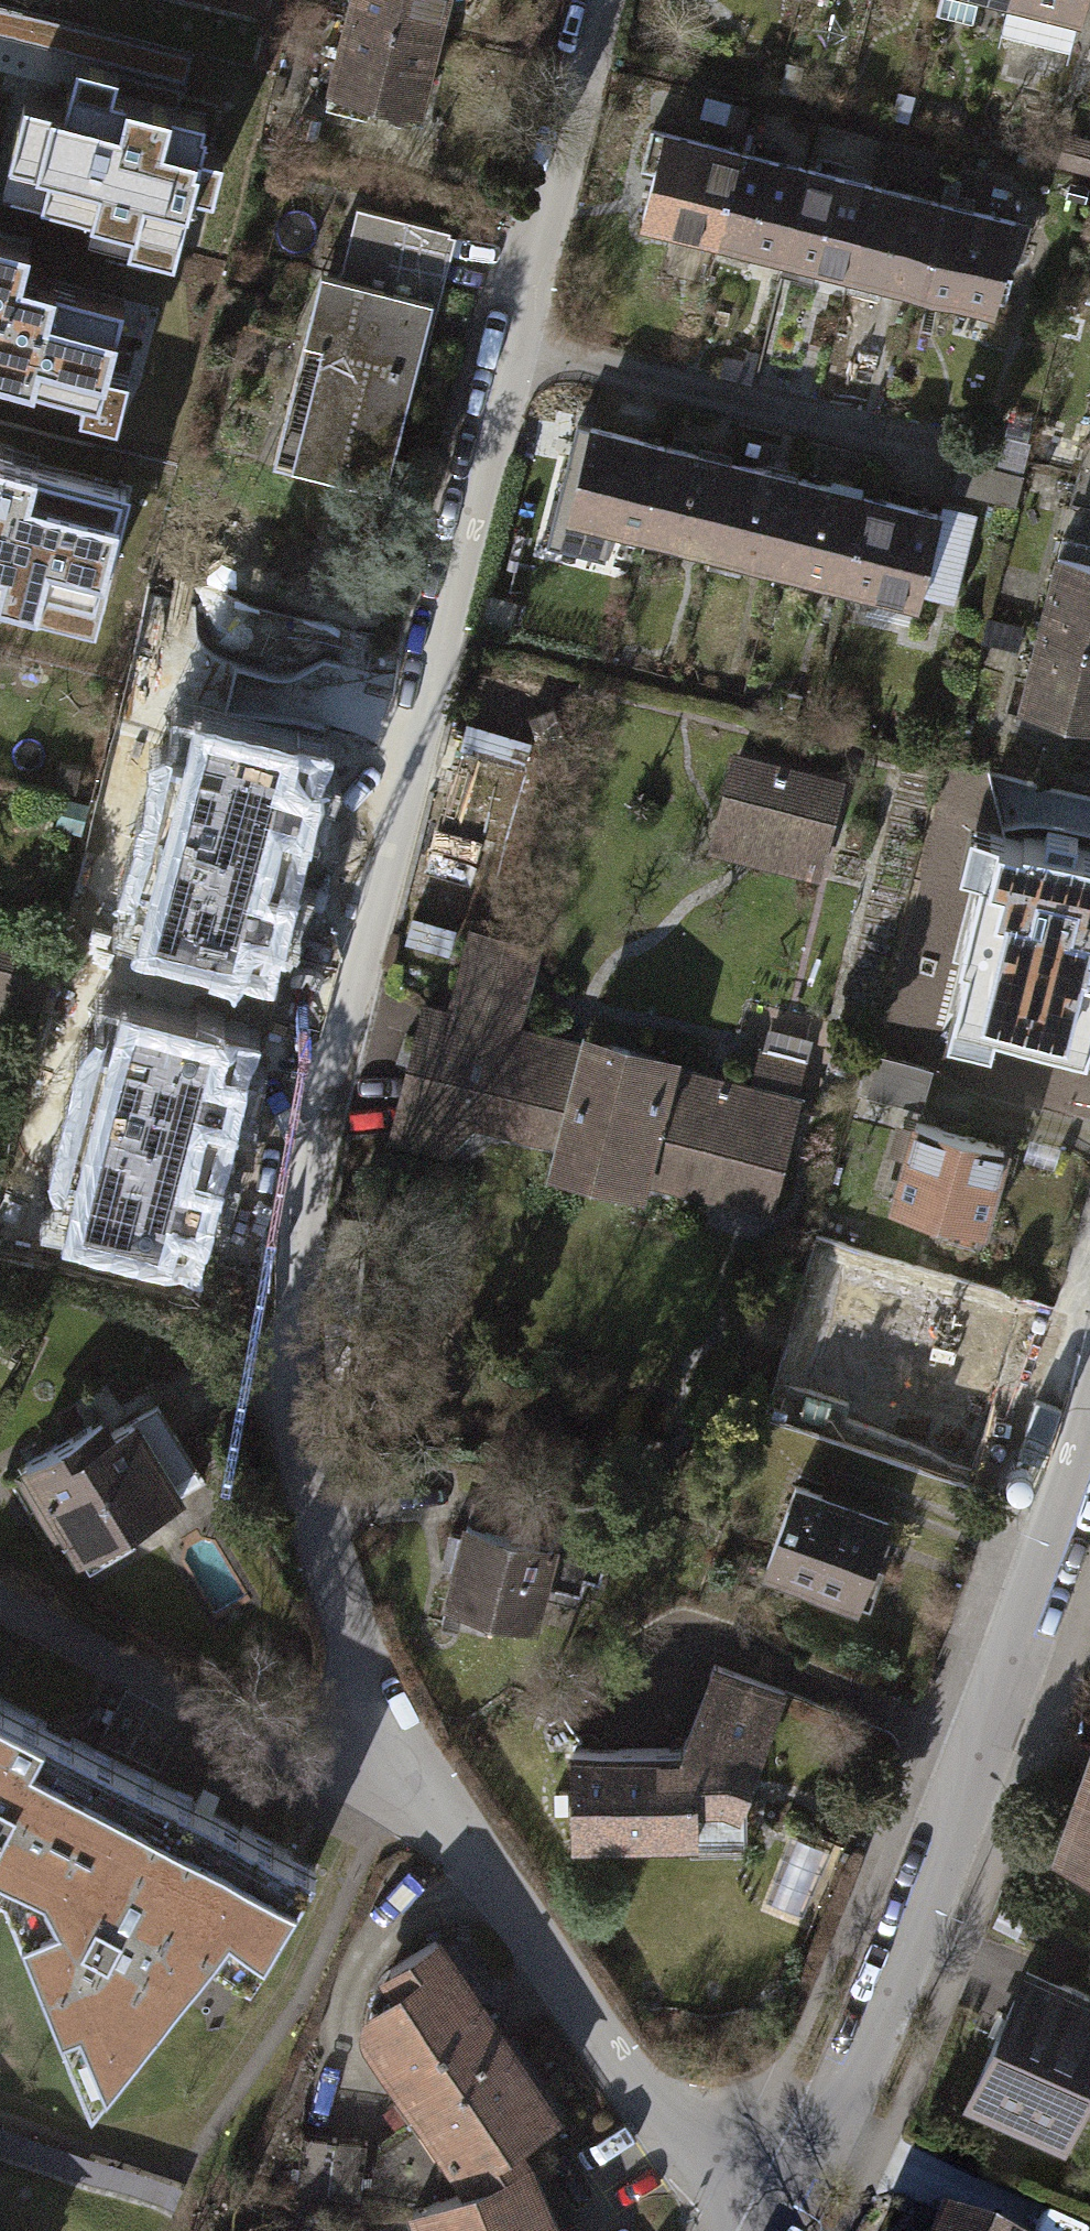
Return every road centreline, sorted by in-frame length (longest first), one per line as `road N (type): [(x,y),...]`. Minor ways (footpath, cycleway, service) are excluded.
road 1 (residential): [(596,0),(301,1179),(294,1399),(344,1628),(410,1763)]
road 2 (residential): [(1089,1386),(951,1848),(855,2072),(765,2230)]
road 3 (residential): [(410,1763),(700,2185),(763,2230)]
road 4 (residential): [(0,1598),(277,1740),(410,1763)]

